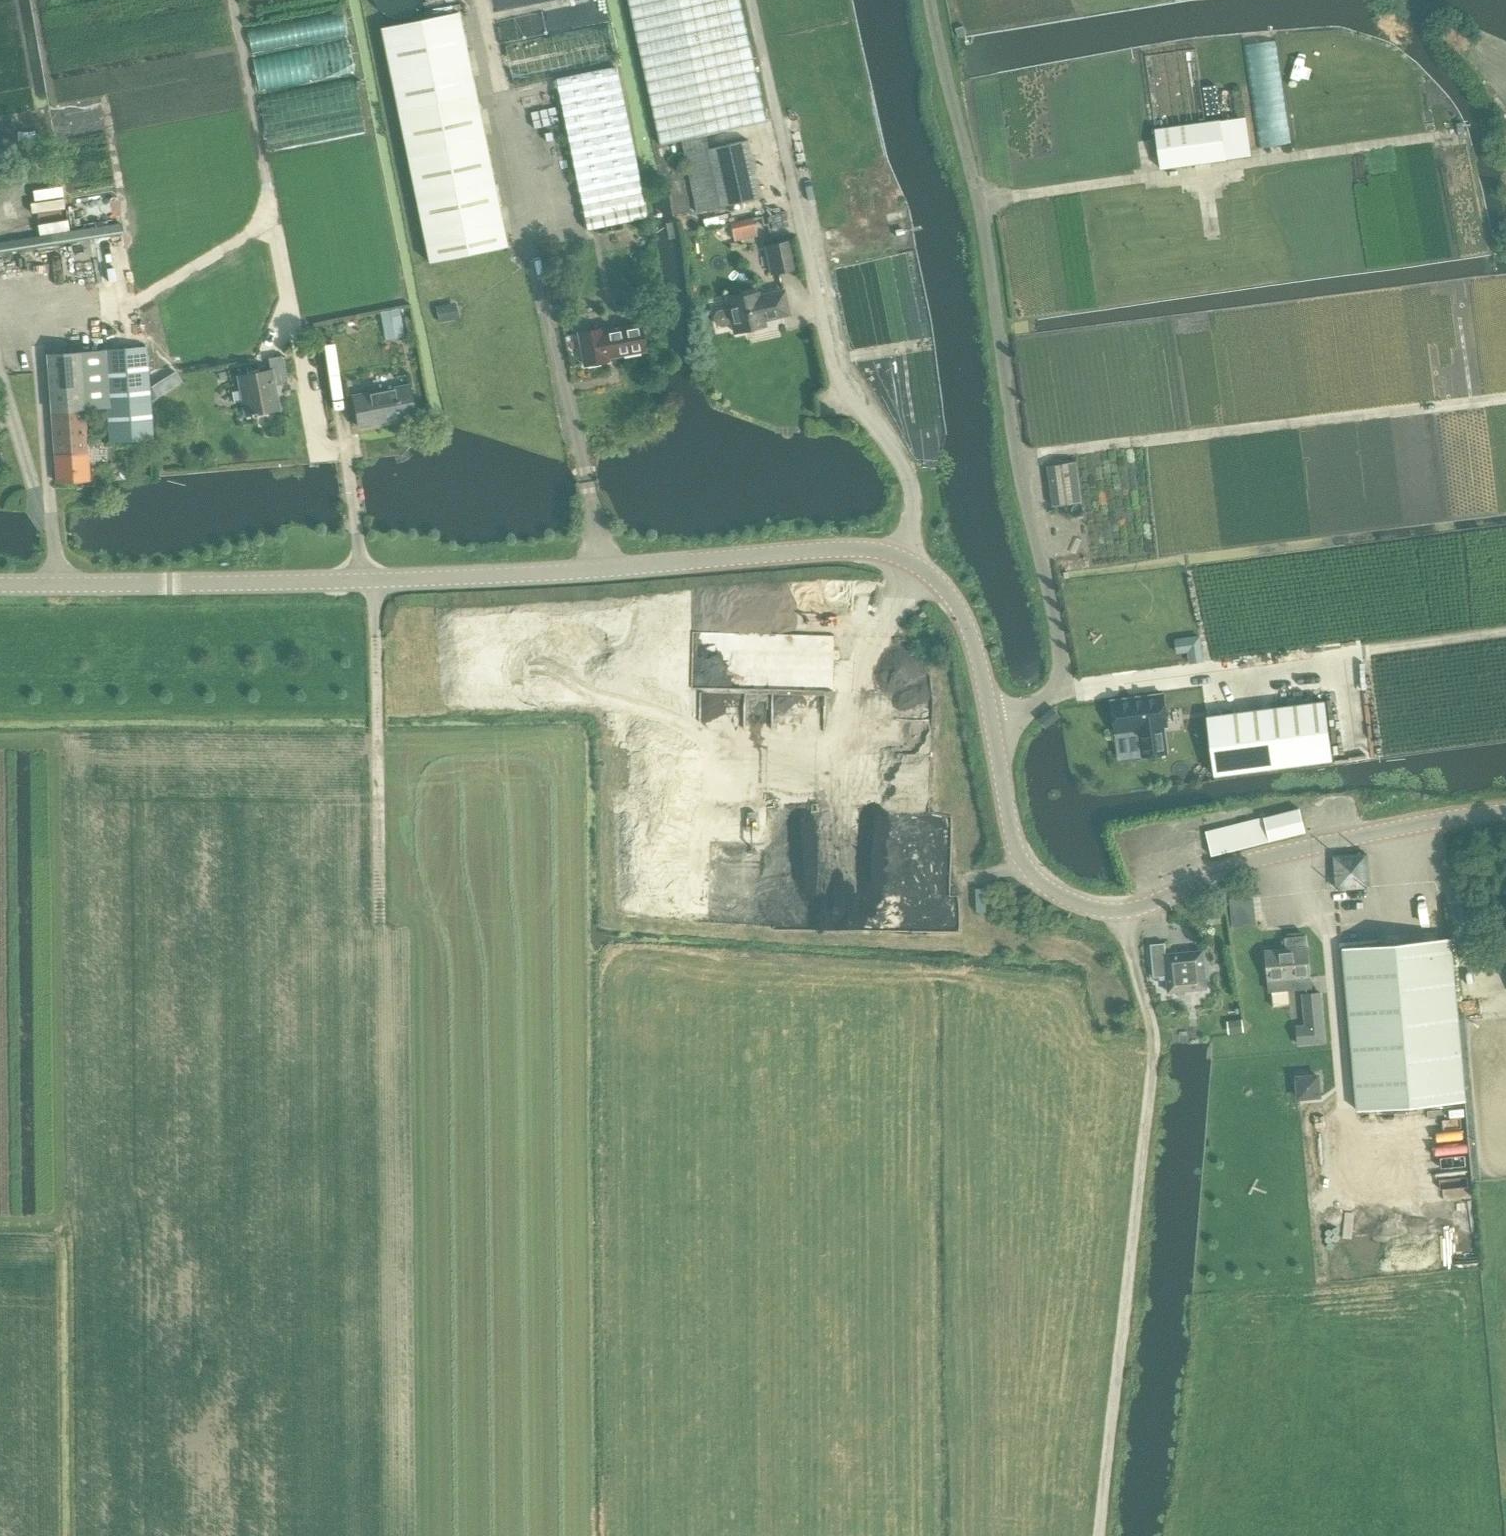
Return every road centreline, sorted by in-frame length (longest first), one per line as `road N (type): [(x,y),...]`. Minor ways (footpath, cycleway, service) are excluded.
road 1 (tertiary): [(991,722),(977,654),(948,594),(925,570),(869,549),(491,576),(0,585)]
road 2 (unclassified): [(991,722),(1024,716),(1063,690),(1061,658),(933,0)]
road 3 (tertiary): [(1505,812),(1258,859),(1154,903),(1108,911),(1055,893),(1022,861),(991,722)]
road 4 (track): [(1505,397),(1017,454)]
road 5 (track): [(304,365),(231,0)]
road 6 (track): [(374,581),(380,919)]
road 7 (track): [(1253,668),(1505,630)]

